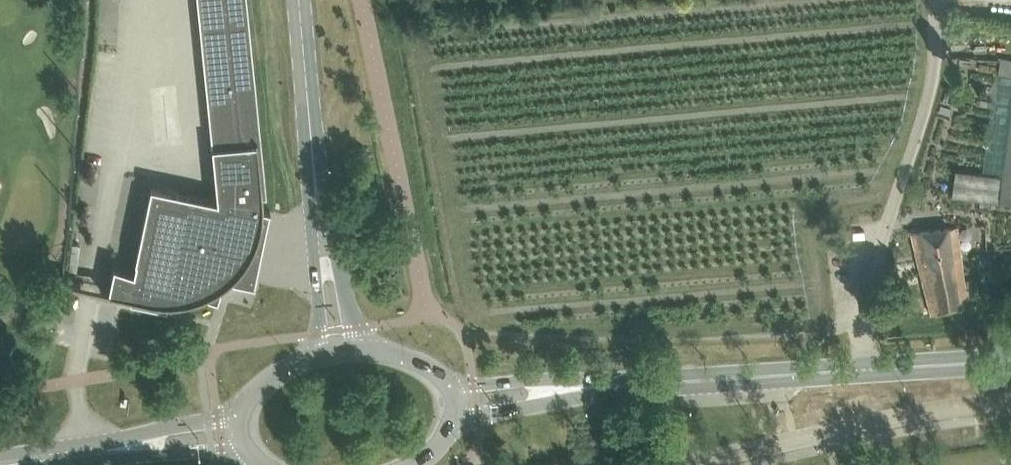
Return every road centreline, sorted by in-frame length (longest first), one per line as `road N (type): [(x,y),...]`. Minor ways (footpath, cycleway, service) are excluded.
road 1 (unclassified): [(863,370),(859,312),(934,84),(936,0)]
road 2 (tertiary): [(863,370),(621,383)]
road 3 (tertiary): [(323,223),(300,0)]
road 4 (residential): [(793,444),(1010,403)]
road 5 (tertiary): [(450,422),(621,383)]
road 6 (tertiary): [(621,383),(449,387)]
road 7 (tertiary): [(1010,361),(863,370)]
road 8 (tertiary): [(108,450),(247,452)]
road 9 (tertiary): [(369,351),(323,223)]
road 10 (tertiary): [(239,416),(179,425),(108,450)]
road 11 (tertiary): [(323,223),(314,357)]

